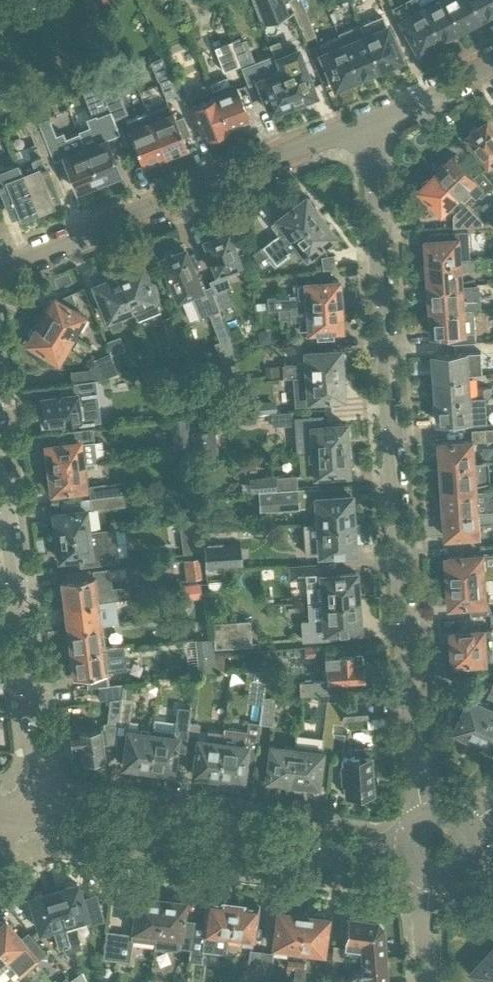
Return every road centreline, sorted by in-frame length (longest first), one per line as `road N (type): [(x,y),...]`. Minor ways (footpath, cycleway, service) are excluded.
road 1 (residential): [(423,818),(373,119)]
road 2 (residential): [(0,271),(373,119)]
road 3 (residential): [(406,855),(343,857),(18,815)]
road 4 (residential): [(18,815),(35,766),(0,449)]
road 5 (residential): [(373,119),(492,62)]

